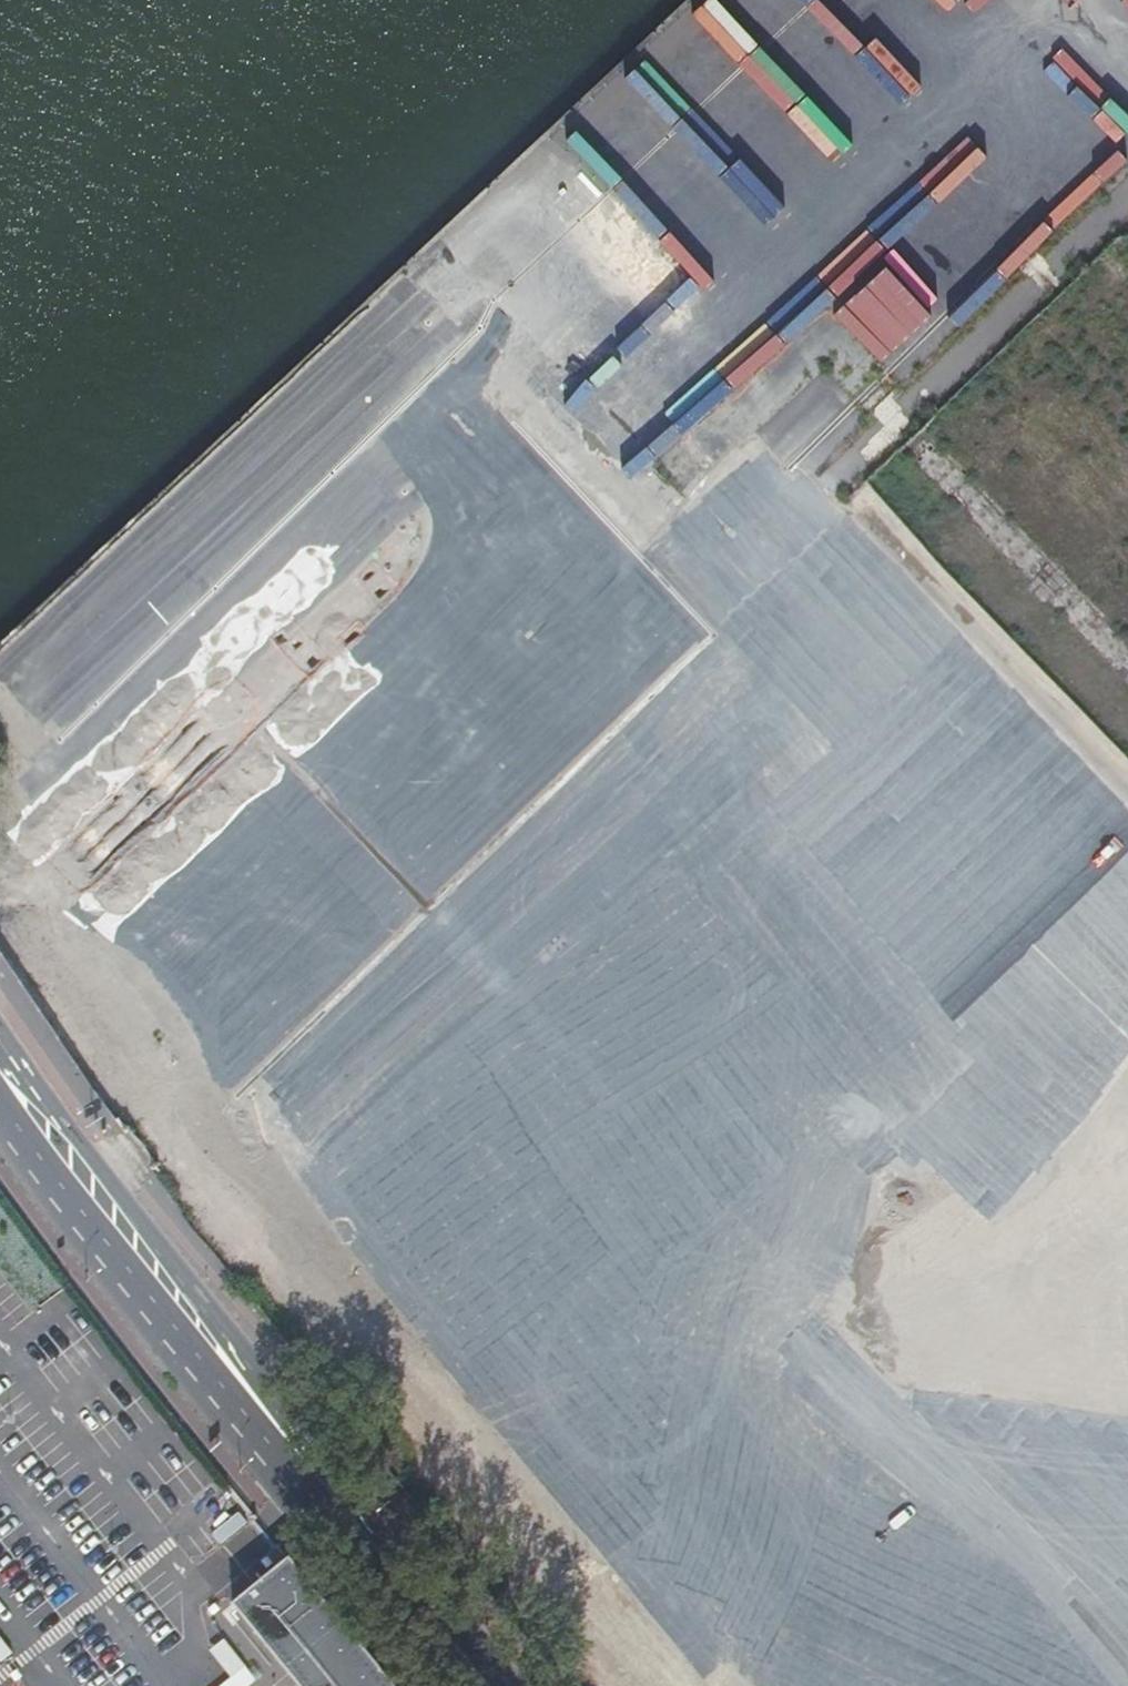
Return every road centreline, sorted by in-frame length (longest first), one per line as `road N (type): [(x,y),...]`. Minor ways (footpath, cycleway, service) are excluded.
road 1 (secondary): [(510,1685),(0,1034)]
road 2 (secondary): [(0,1100),(207,1378),(464,1685)]

